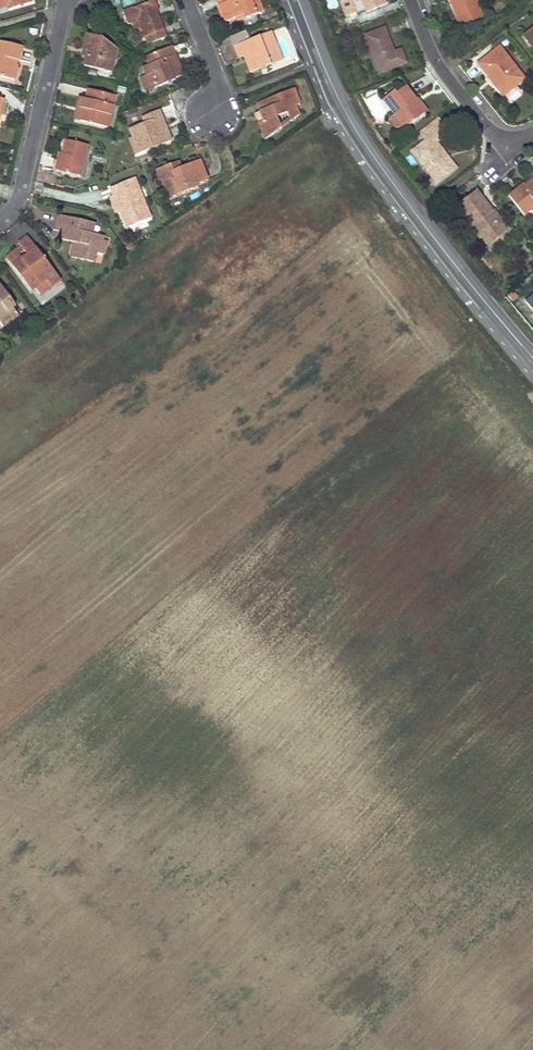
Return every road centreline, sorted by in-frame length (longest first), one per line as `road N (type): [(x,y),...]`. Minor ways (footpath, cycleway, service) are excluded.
road 1 (tertiary): [(298,0),(335,95),(365,144),(532,358)]
road 2 (residential): [(0,220),(22,185),(65,0)]
road 3 (residential): [(410,0),(441,70),(485,125),(505,136)]
road 4 (residential): [(186,0),(216,75),(214,114)]

